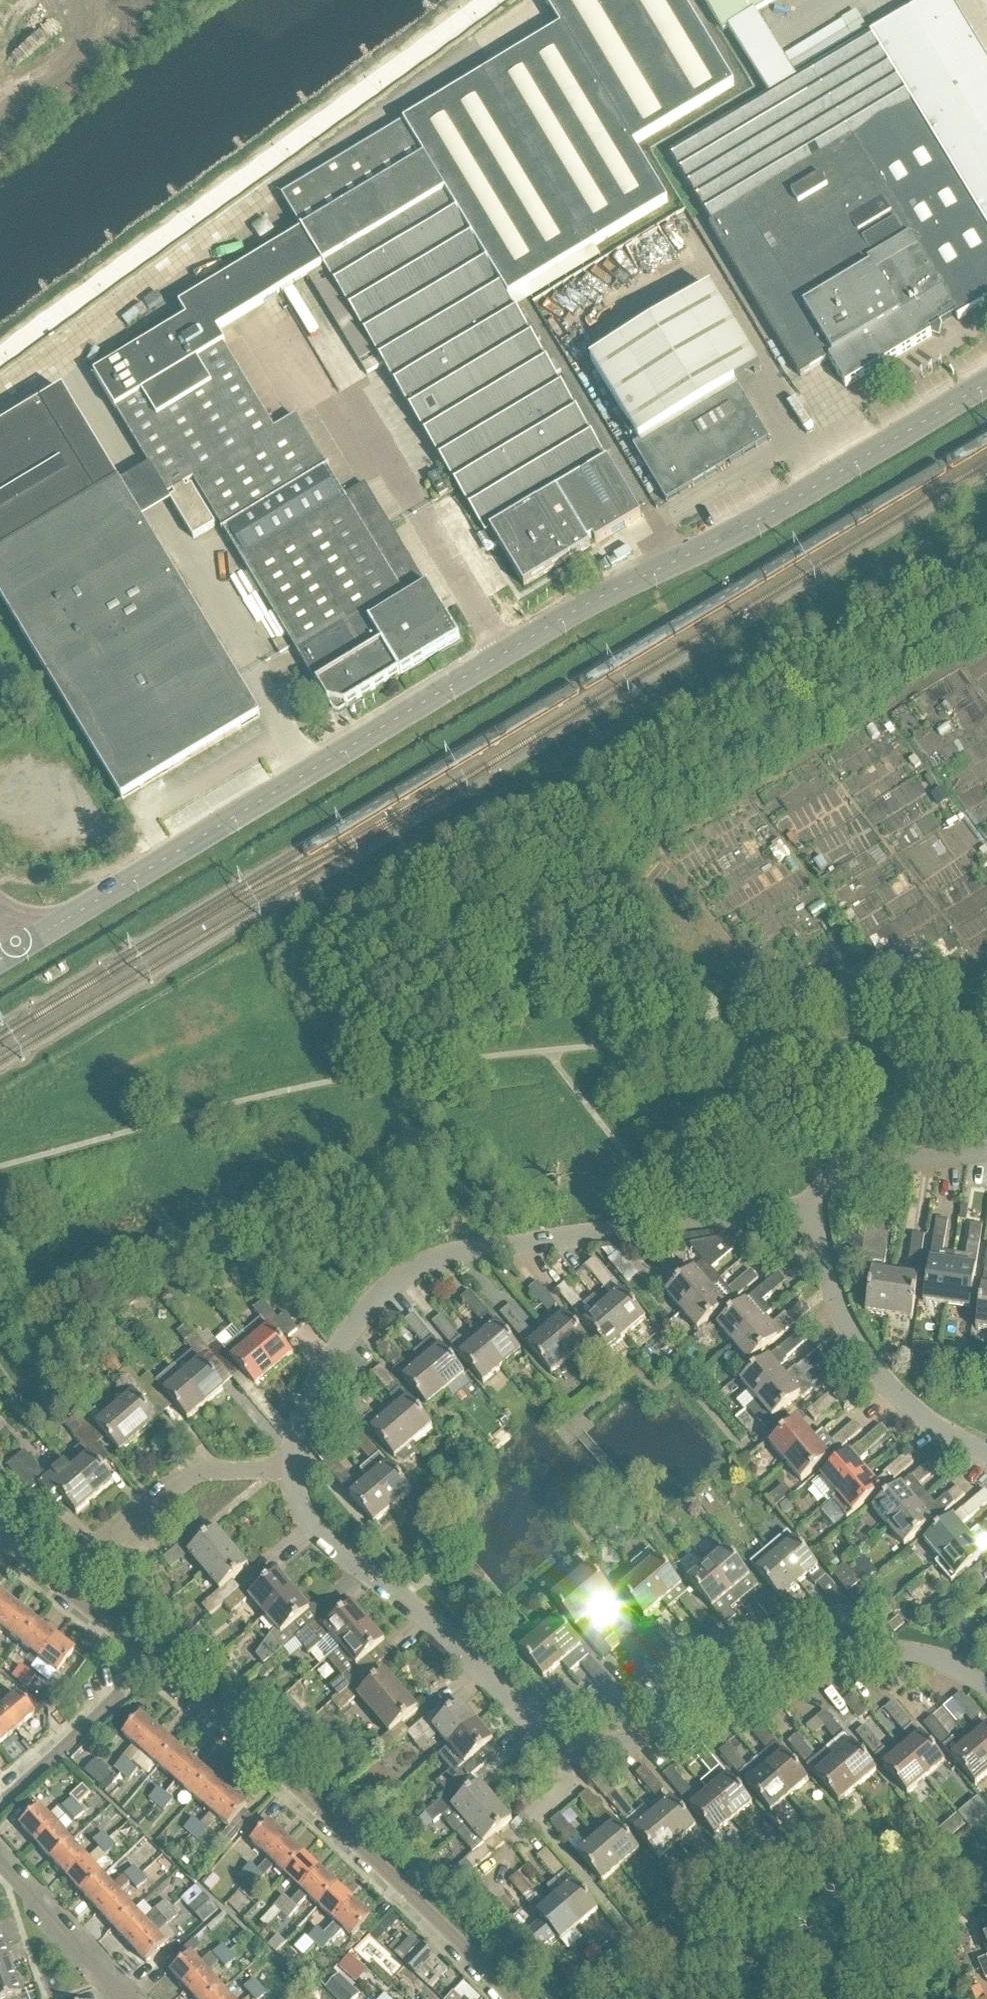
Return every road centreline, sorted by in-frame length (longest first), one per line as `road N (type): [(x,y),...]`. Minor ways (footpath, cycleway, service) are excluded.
road 1 (unclassified): [(986,387),(746,530),(620,586),(21,949)]
road 2 (residential): [(292,1469),(324,1370),(354,1324),(419,1268),(489,1250),(816,1209)]
road 3 (residential): [(151,1661),(333,1821),(511,1998)]
road 4 (residential): [(986,1690),(921,1657),(839,1656),(784,1669),(644,1742),(584,1748)]
road 5 (residential): [(584,1748),(526,1716),(443,1634),(317,1533),(292,1469)]
road 6 (residential): [(986,1456),(928,1422),(881,1377),(836,1302),(816,1209)]
road 7 (residential): [(292,1469),(179,1481),(91,1557)]
road 8 (residential): [(0,1806),(151,1661)]
road 9 (residential): [(0,1540),(151,1661)]
road 10 (residential): [(816,1209),(824,1189),(858,1167),(986,1151)]
road 11 (residential): [(0,1865),(123,1998)]

